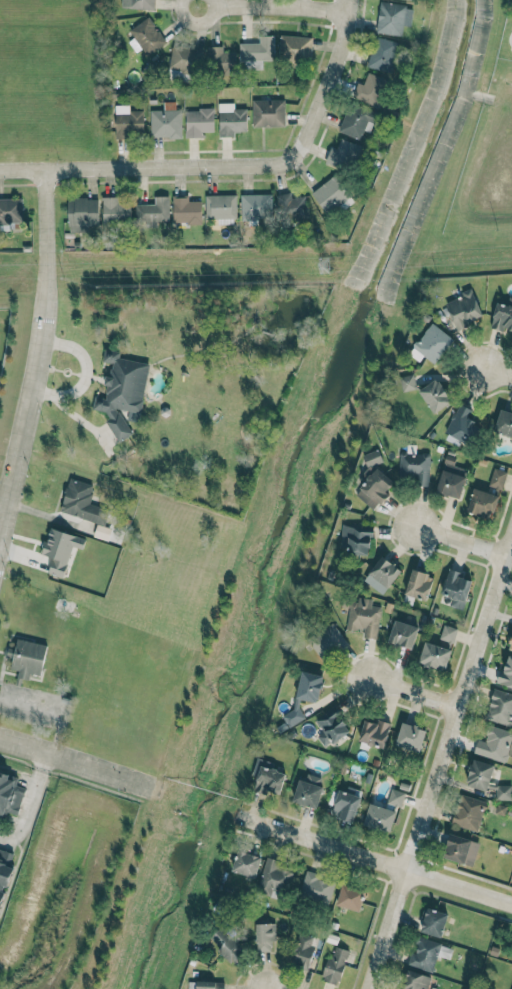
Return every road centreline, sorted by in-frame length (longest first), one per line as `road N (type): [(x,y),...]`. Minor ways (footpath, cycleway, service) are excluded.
road 1 (residential): [(375,988),(511,546)]
road 2 (residential): [(0,554),(33,408),(50,170)]
road 3 (residential): [(0,171),(295,160)]
road 4 (residential): [(244,817),(511,904)]
road 5 (residential): [(295,160),(348,0)]
road 6 (residential): [(0,739),(148,784)]
road 7 (residential): [(204,9),(348,13)]

